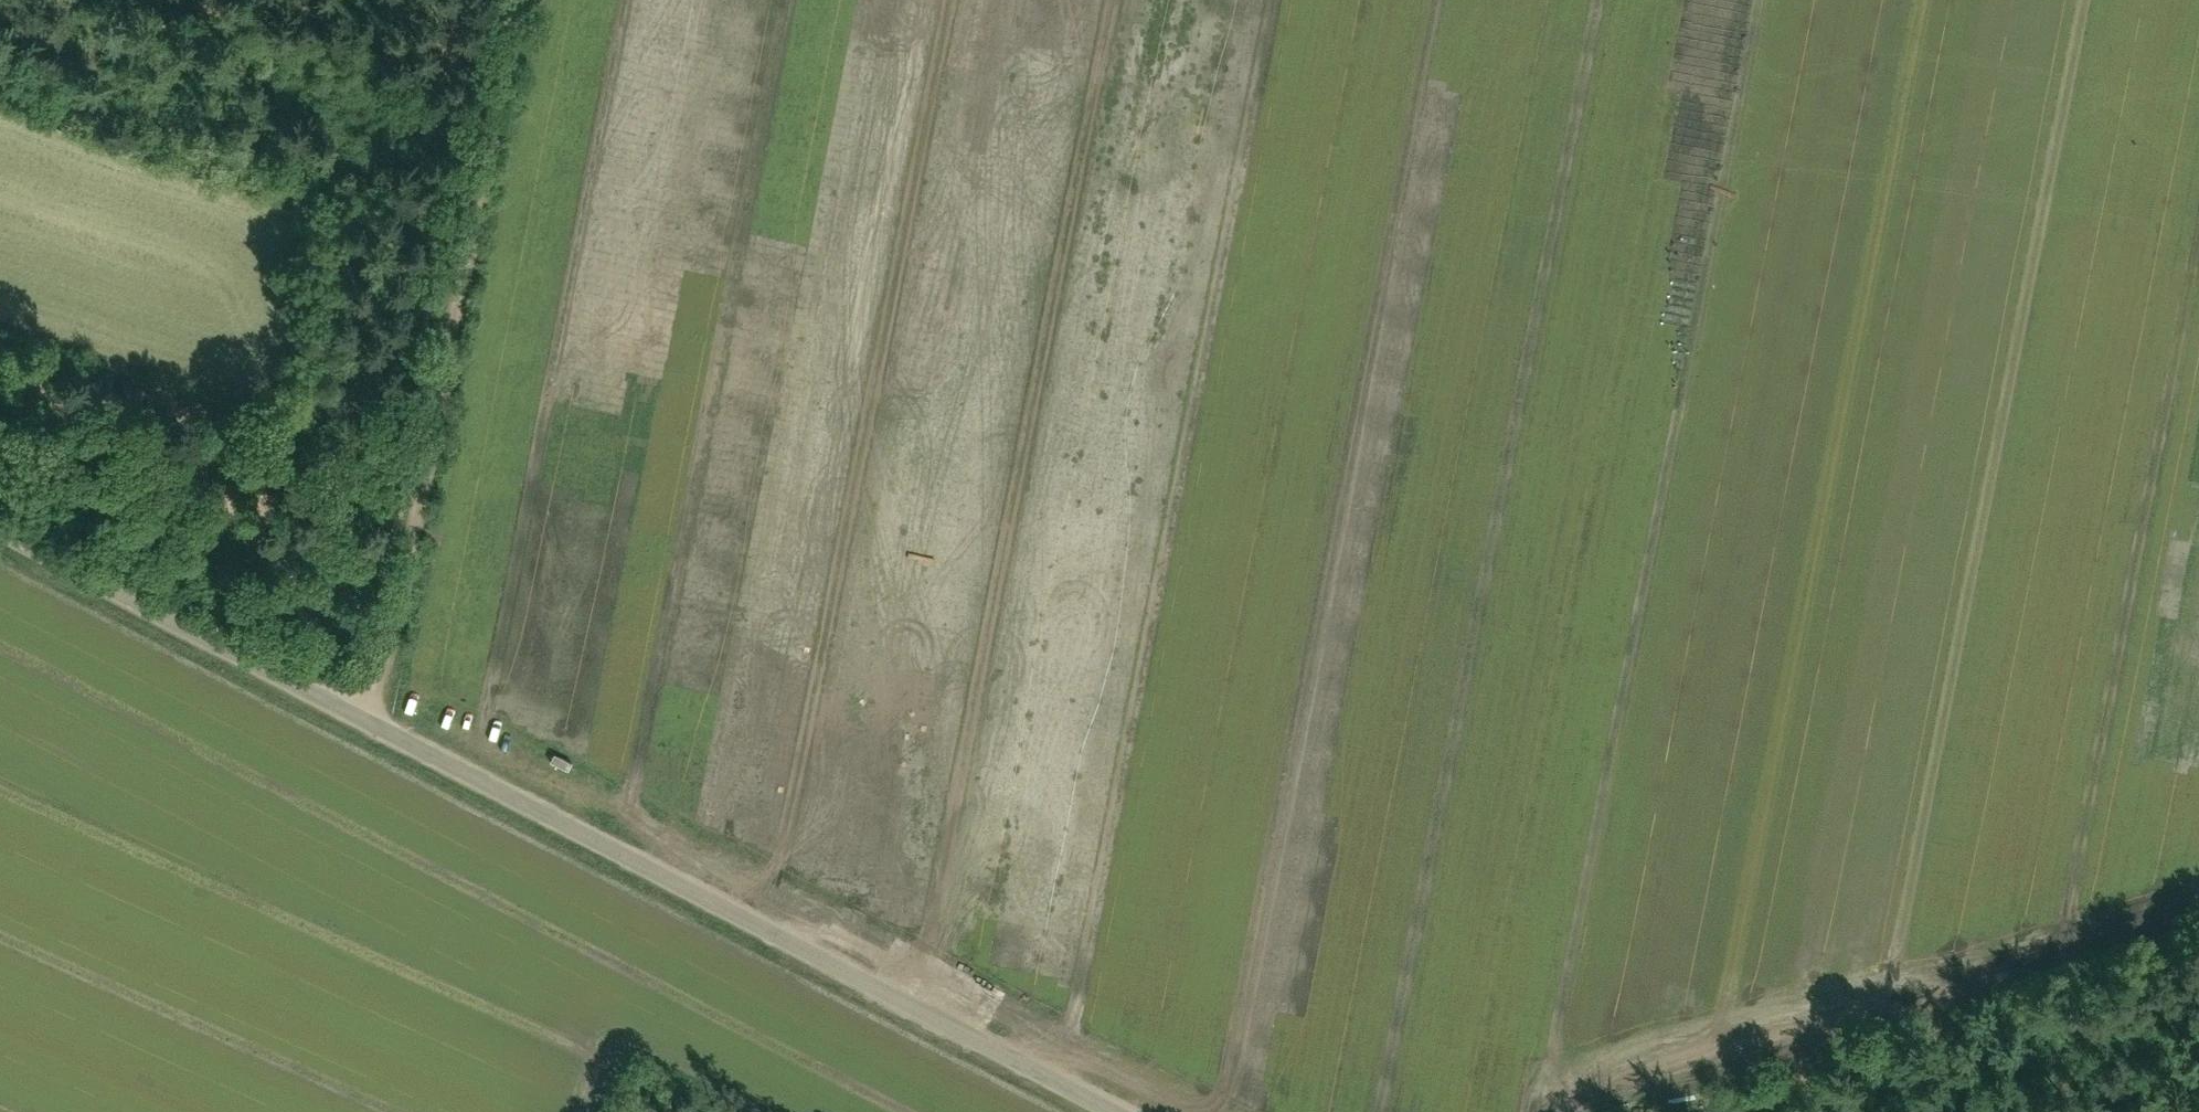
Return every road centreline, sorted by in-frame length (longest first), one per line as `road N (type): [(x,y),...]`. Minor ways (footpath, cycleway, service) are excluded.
road 1 (unclassified): [(1115,1111),(0,531)]
road 2 (track): [(356,715),(401,606),(518,0)]

